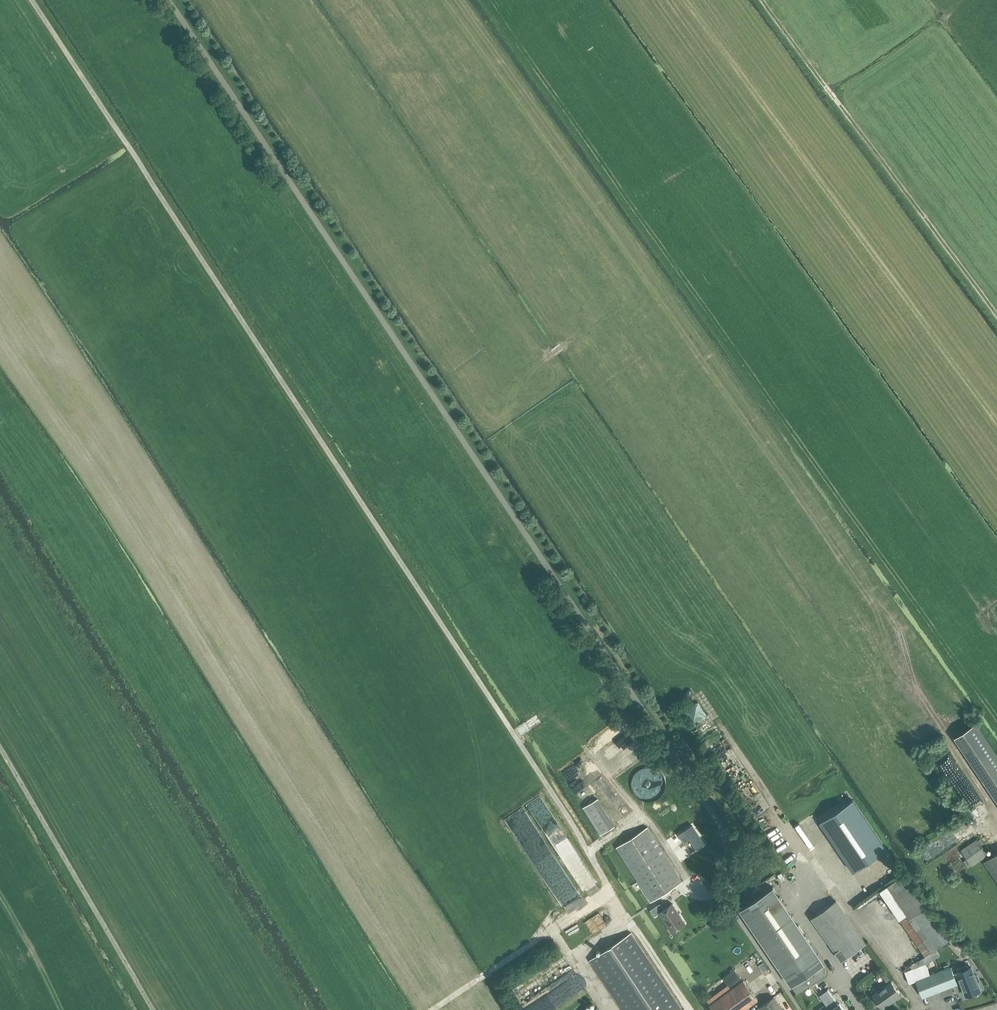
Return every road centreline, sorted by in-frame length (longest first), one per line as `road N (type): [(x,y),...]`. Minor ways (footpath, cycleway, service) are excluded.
road 1 (track): [(607,1009),(553,931),(610,891),(576,829),(32,0)]
road 2 (track): [(996,321),(759,0)]
road 3 (track): [(154,1009),(0,746)]

